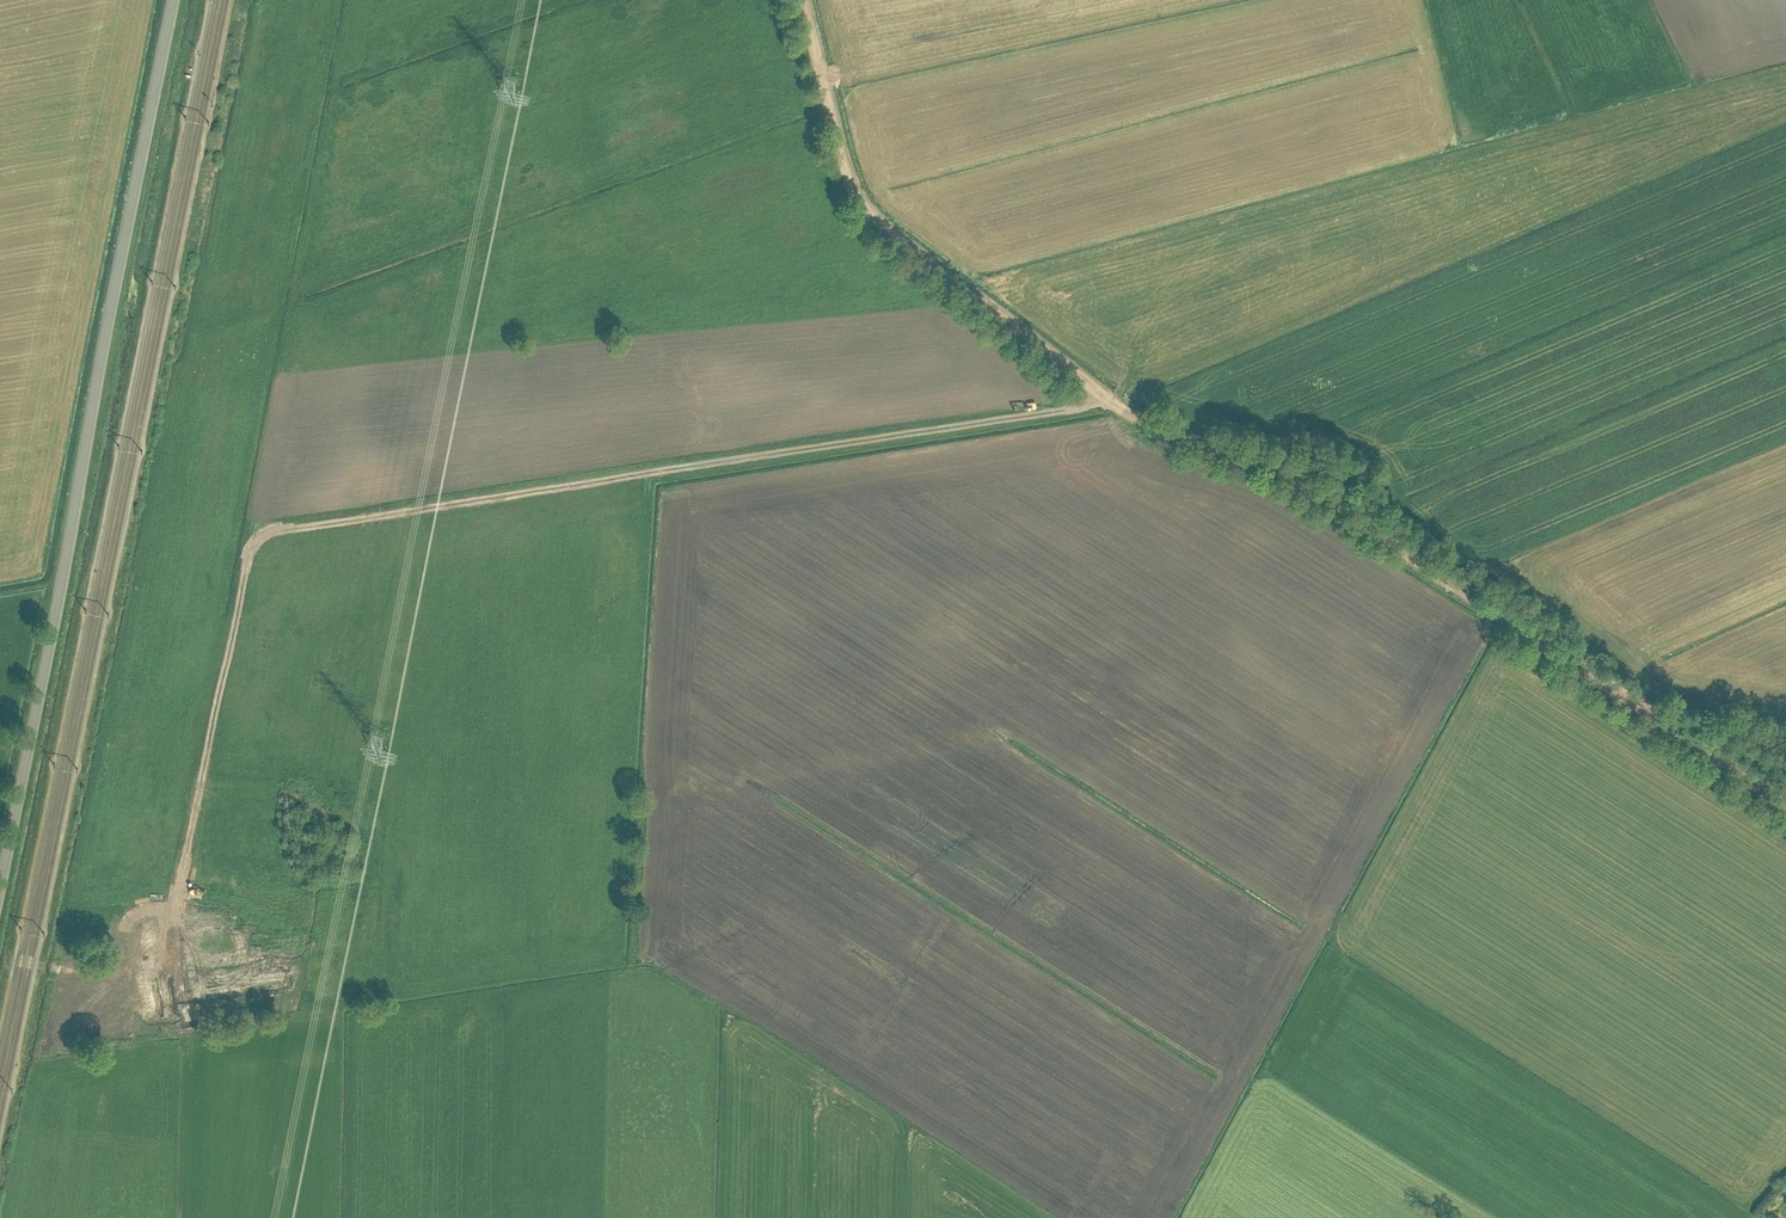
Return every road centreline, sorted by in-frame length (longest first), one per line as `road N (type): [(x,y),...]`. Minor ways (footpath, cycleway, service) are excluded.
road 1 (track): [(805,0),(848,166),(882,223),(1123,409),(1307,485),(1785,802)]
road 2 (unclassified): [(0,889),(174,0)]

